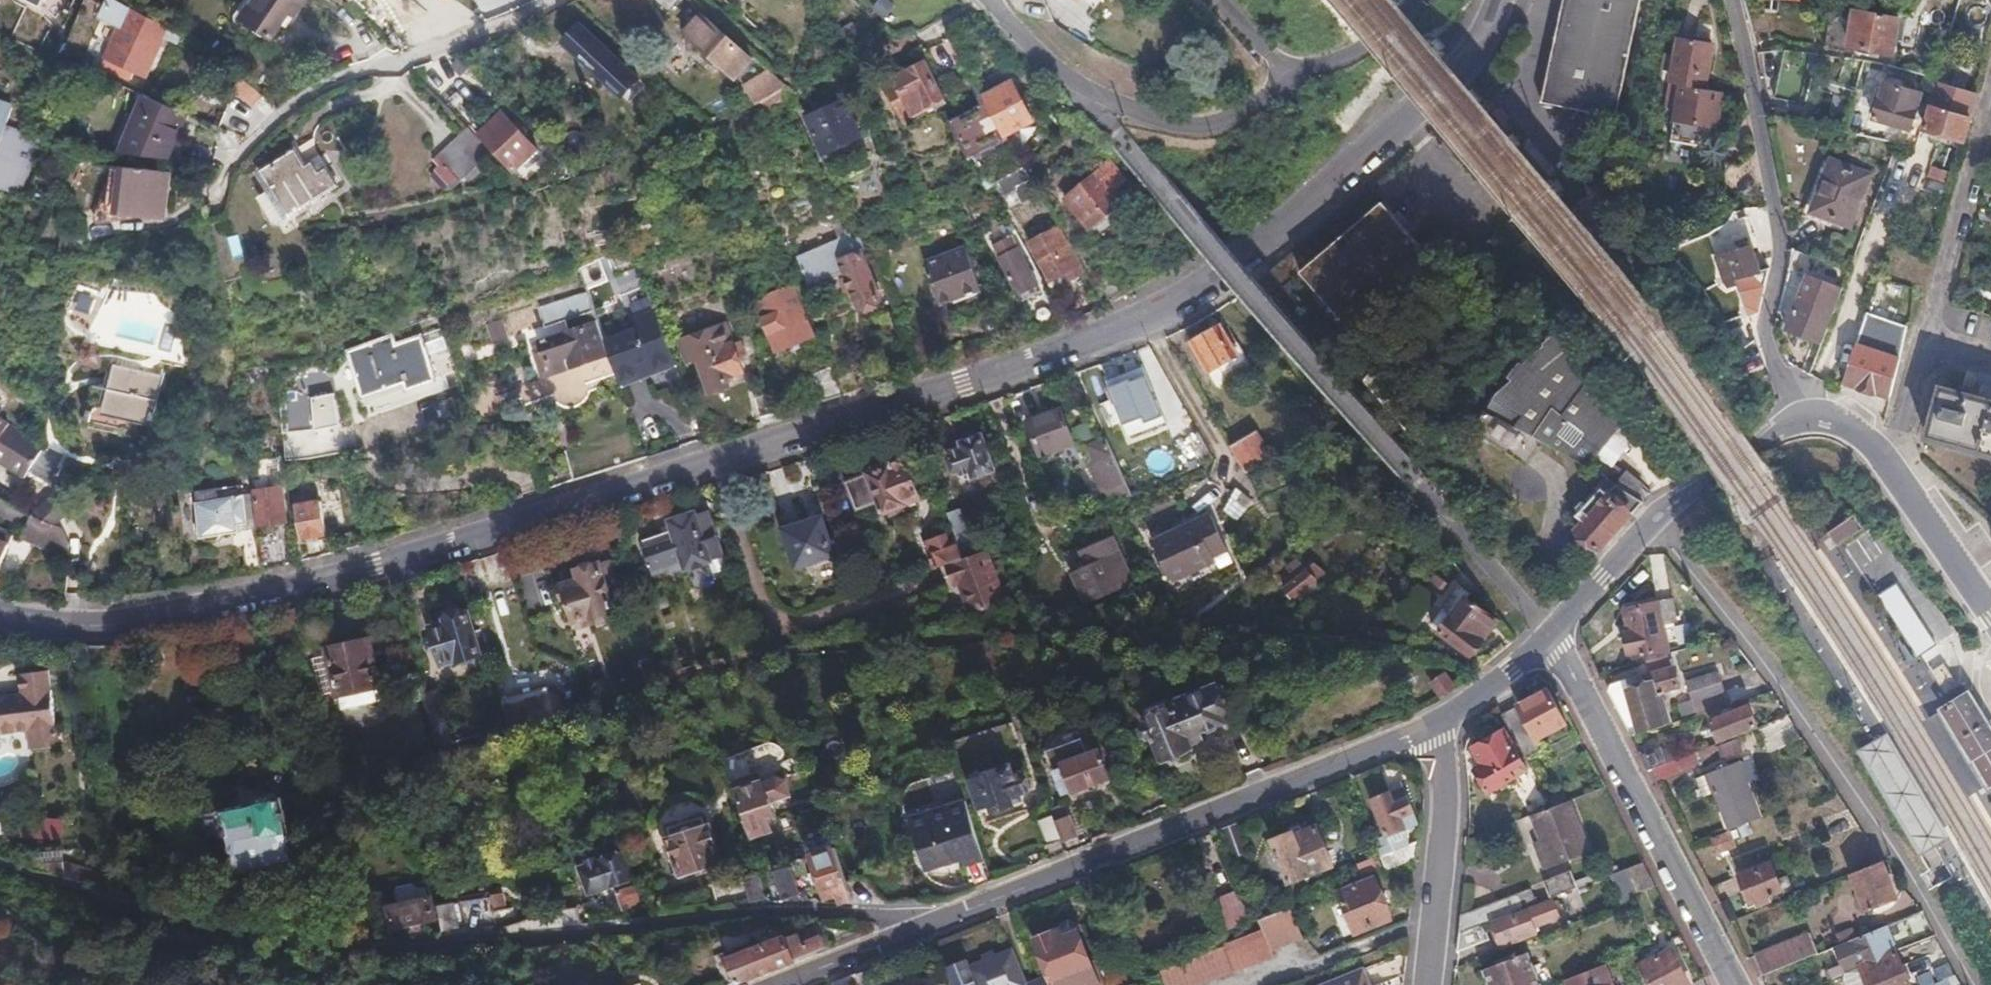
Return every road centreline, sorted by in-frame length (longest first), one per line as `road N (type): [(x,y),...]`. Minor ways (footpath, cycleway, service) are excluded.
road 1 (residential): [(1500,0),(1474,52),(1361,166),(1187,303),(961,385),(383,564),(176,616),(78,627),(0,615)]
road 2 (residential): [(0,868),(251,943),(485,948),(731,917),(948,917)]
road 3 (residential): [(1654,520),(1752,645),(1919,886),(1975,984)]
road 4 (tertiary): [(948,917),(1433,725)]
road 5 (residential): [(558,0),(322,88),(276,118),(241,162),(229,219),(243,256)]
road 6 (residential): [(1730,0),(1782,250),(1766,342),(1802,415)]
road 7 (residential): [(1554,633),(1736,984)]
road 8 (residential): [(1291,70),(1239,118),(1215,126),(1163,122),(1086,89),(994,0)]
road 9 (tertiary): [(1802,415),(1830,417),(1869,444),(1990,609)]
road 10 (residential): [(1429,984),(1448,808),(1433,725)]
road 11 (tertiary): [(1654,520),(1802,415)]
road 12 (tertiary): [(786,984),(948,917)]
road 13 (residential): [(1425,0),(1362,57),(1291,70)]
road 14 (tertiary): [(1433,725),(1554,633)]
road 15 (tertiary): [(1554,633),(1654,520)]

